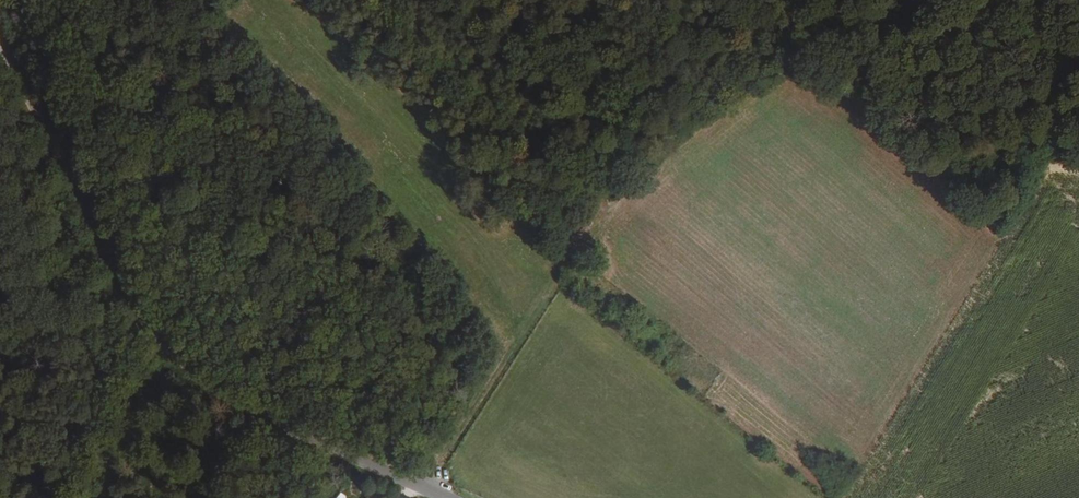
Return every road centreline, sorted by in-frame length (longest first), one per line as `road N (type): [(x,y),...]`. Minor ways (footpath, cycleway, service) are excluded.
road 1 (unclassified): [(450,497),(345,455),(175,356),(0,33)]
road 2 (track): [(430,490),(459,423),(594,210)]

